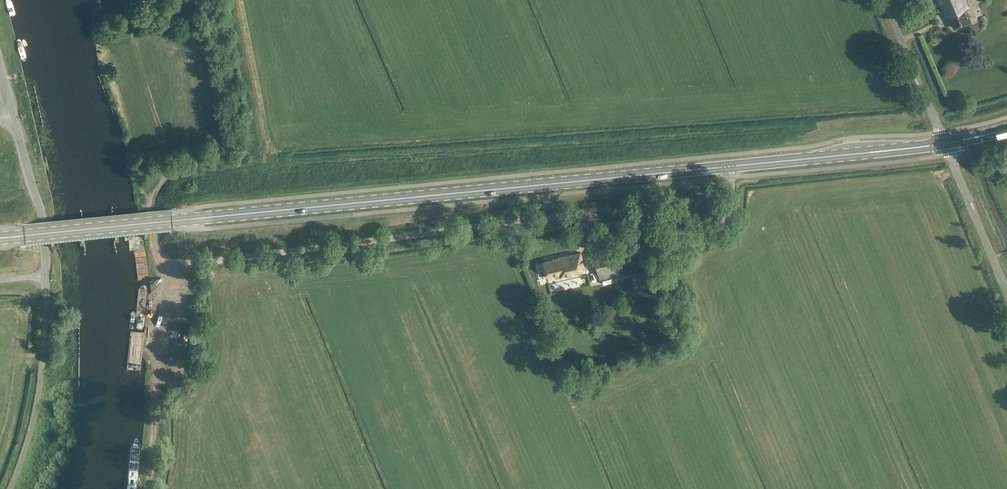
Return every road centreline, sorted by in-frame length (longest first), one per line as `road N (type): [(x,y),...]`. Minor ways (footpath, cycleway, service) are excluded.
road 1 (primary): [(0,238),(729,167)]
road 2 (unclassified): [(729,167),(725,217),(699,238),(619,214),(581,214),(190,268)]
road 3 (tertiary): [(10,488),(36,406),(46,300),(42,217),(12,116)]
road 4 (track): [(148,488),(166,288),(149,201),(167,174)]
road 5 (primary): [(729,167),(945,144)]
road 6 (unclassified): [(1006,294),(945,144)]
road 7 (unclassified): [(945,144),(884,0)]

